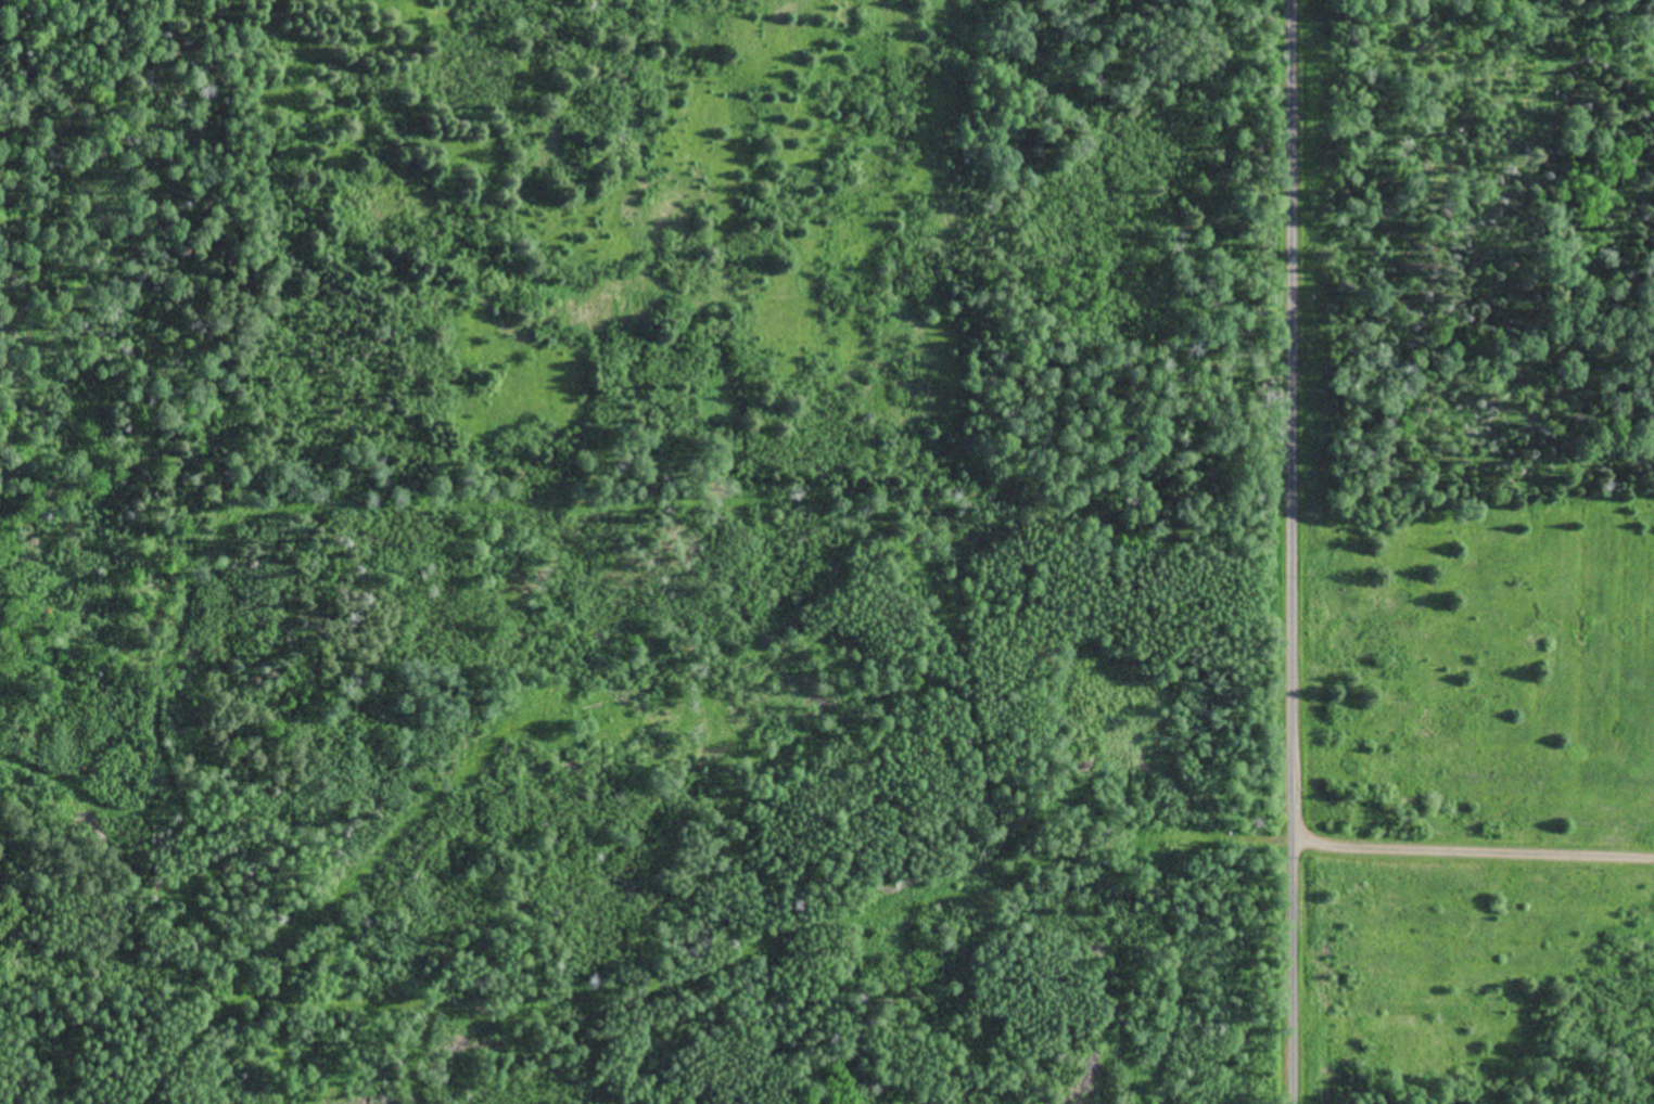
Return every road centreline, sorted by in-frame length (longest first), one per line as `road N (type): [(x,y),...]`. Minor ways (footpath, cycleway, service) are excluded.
road 1 (residential): [(1290,0),(1292,1103)]
road 2 (residential): [(1293,838),(1653,860)]

